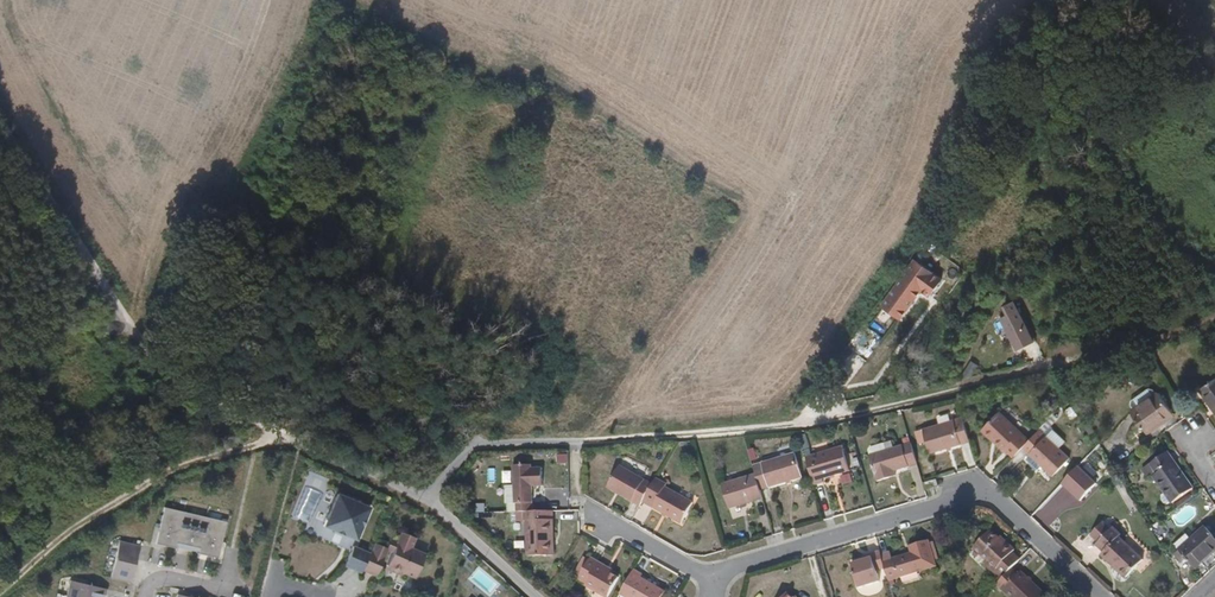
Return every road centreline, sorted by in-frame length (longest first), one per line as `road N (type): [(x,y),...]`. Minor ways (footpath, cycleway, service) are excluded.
road 1 (track): [(429,498),(469,447),(853,415),(1163,337),(1214,316)]
road 2 (residential): [(703,577),(982,493),(999,499),(1101,596)]
road 3 (track): [(297,442),(134,334),(0,119)]
road 4 (track): [(297,442),(169,469),(66,534),(0,593)]
road 5 (residential): [(538,596),(429,498),(297,442)]
road 6 (residential): [(596,519),(703,577)]

